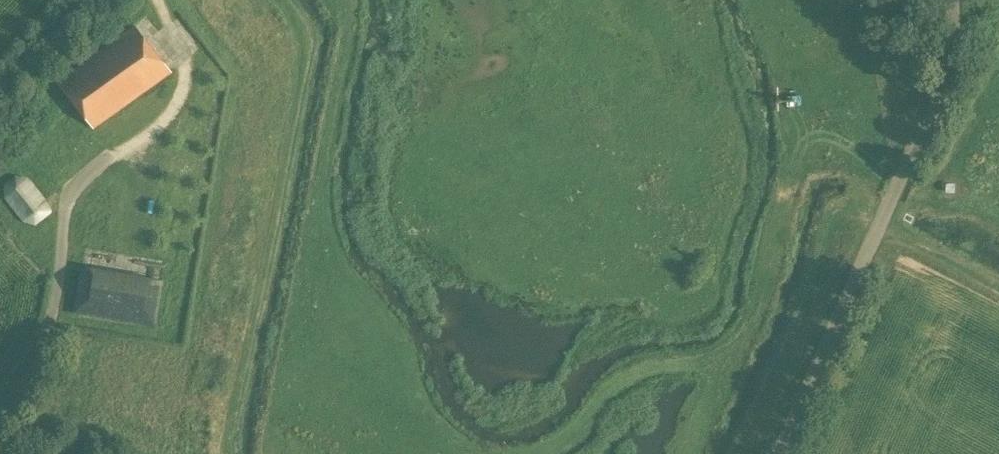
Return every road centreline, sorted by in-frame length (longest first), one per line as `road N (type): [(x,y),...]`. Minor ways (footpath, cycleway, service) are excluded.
road 1 (unclassified): [(158,0),(187,62),(187,82),(158,130),(87,178),(68,202),(47,333),(0,401)]

